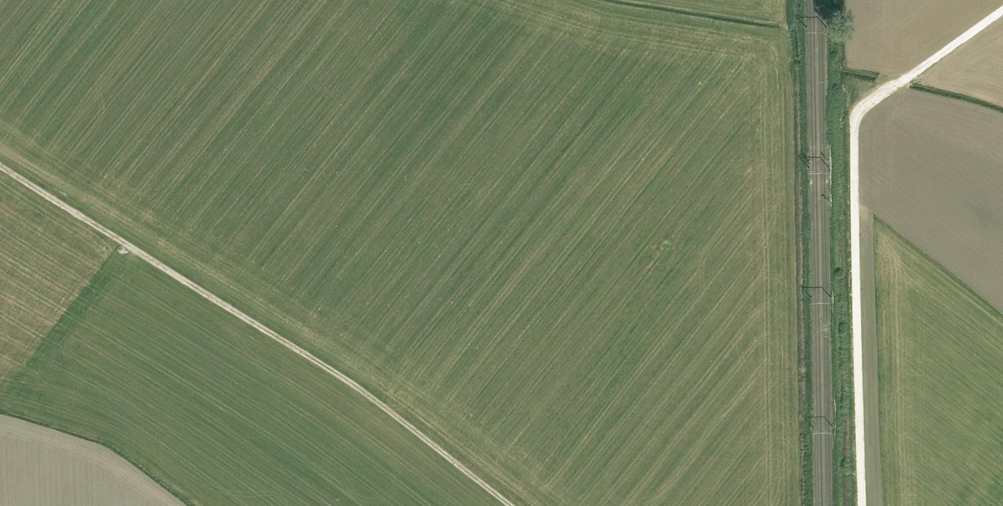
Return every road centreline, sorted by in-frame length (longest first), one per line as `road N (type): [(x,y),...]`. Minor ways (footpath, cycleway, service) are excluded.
road 1 (track): [(0,167),(359,388),(513,505)]
road 2 (track): [(864,505),(854,111),(1002,6)]

